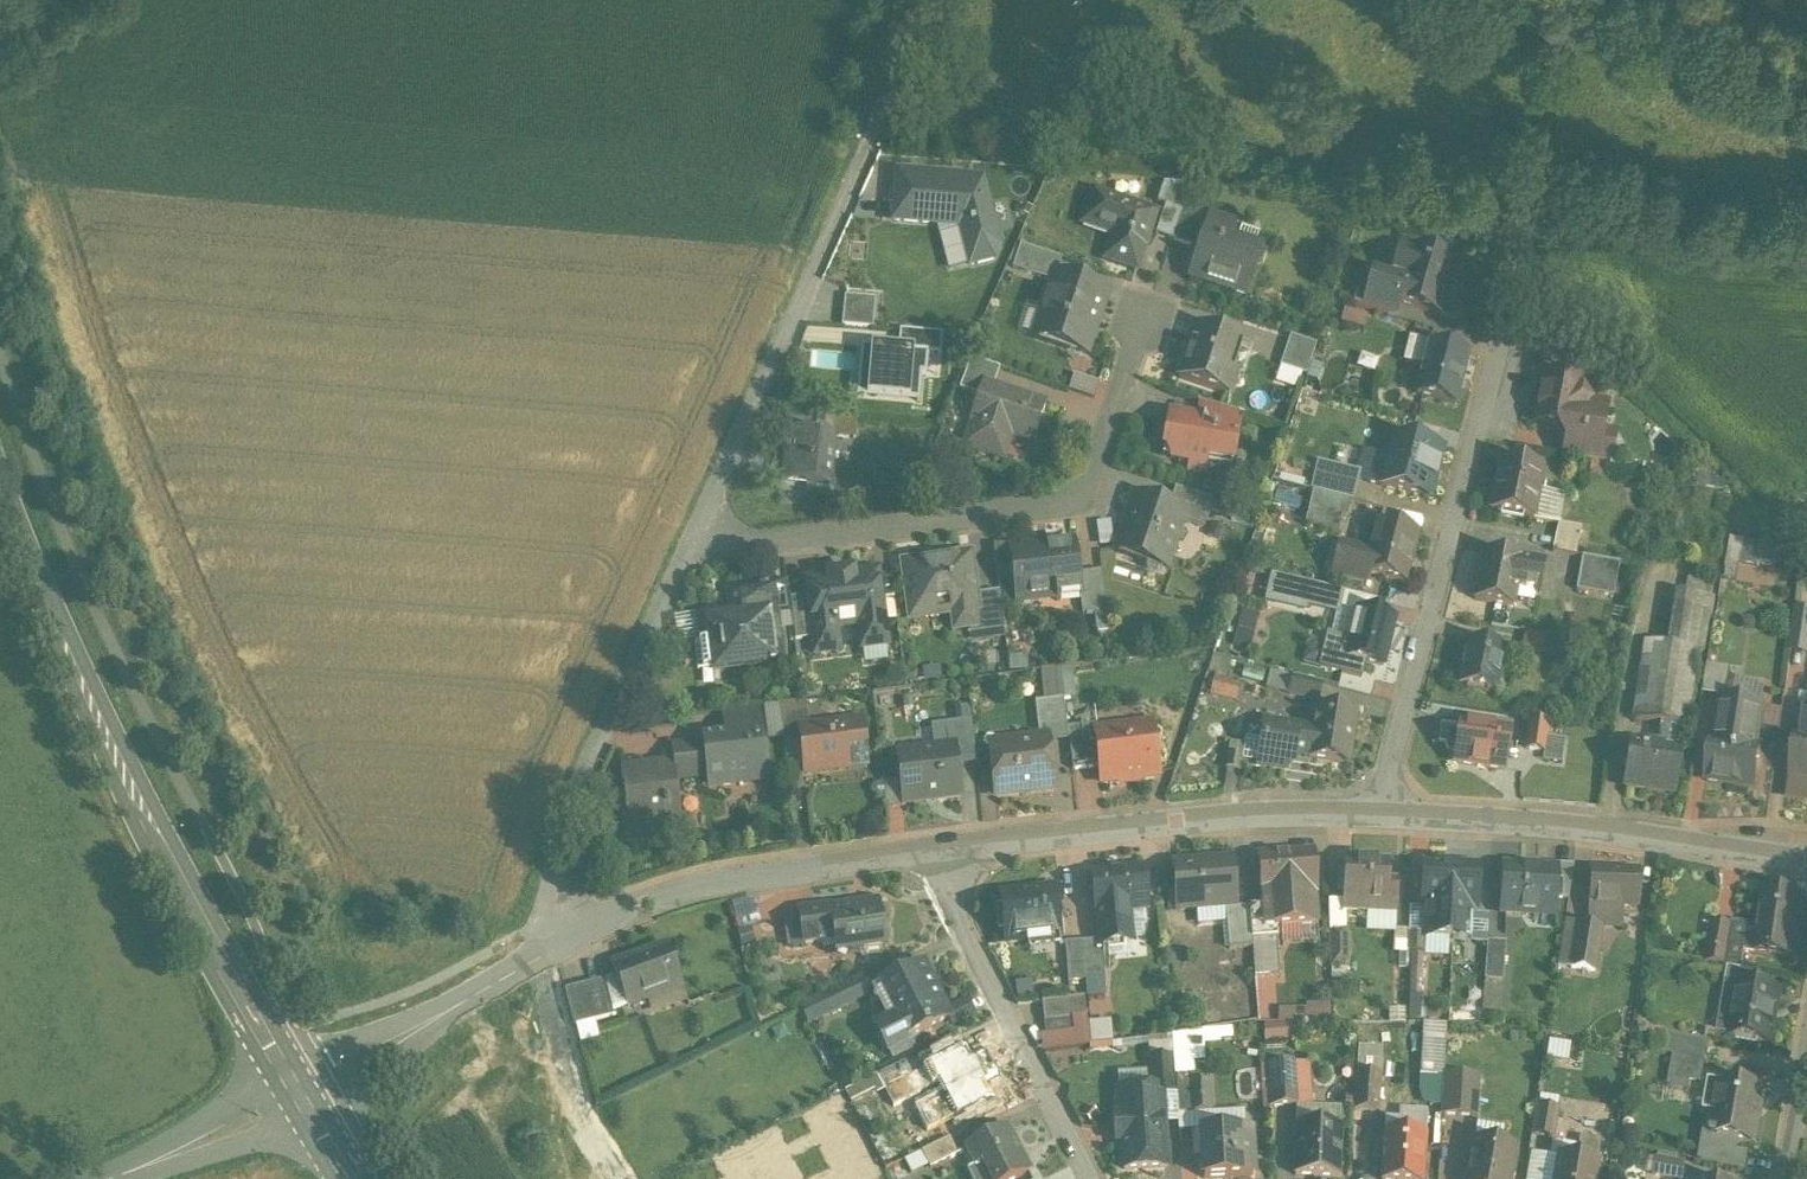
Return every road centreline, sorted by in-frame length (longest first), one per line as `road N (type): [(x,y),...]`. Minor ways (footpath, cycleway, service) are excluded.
road 1 (residential): [(696,535),(838,221),(878,114),(901,0)]
road 2 (residential): [(696,535),(774,543),(1078,500),(1141,323)]
road 3 (residential): [(1377,812),(1474,441),(1504,373)]
road 4 (residential): [(927,852),(1259,814),(1377,812)]
road 5 (residential): [(559,944),(554,884),(567,815),(696,535)]
road 6 (residential): [(1377,812),(1607,830),(1806,862)]
road 7 (secondary): [(165,857),(75,674),(0,488)]
road 8 (residential): [(559,944),(641,901),(927,852)]
road 9 (residential): [(927,852),(1090,1178)]
road 10 (secondary): [(165,857),(299,1102)]
road 11 (residential): [(299,1102),(537,957)]
road 12 (residential): [(537,957),(581,1123),(615,1178)]
road 13 (unclassified): [(113,1178),(299,1102)]
road 14 (residential): [(1783,1178),(1806,1055)]

